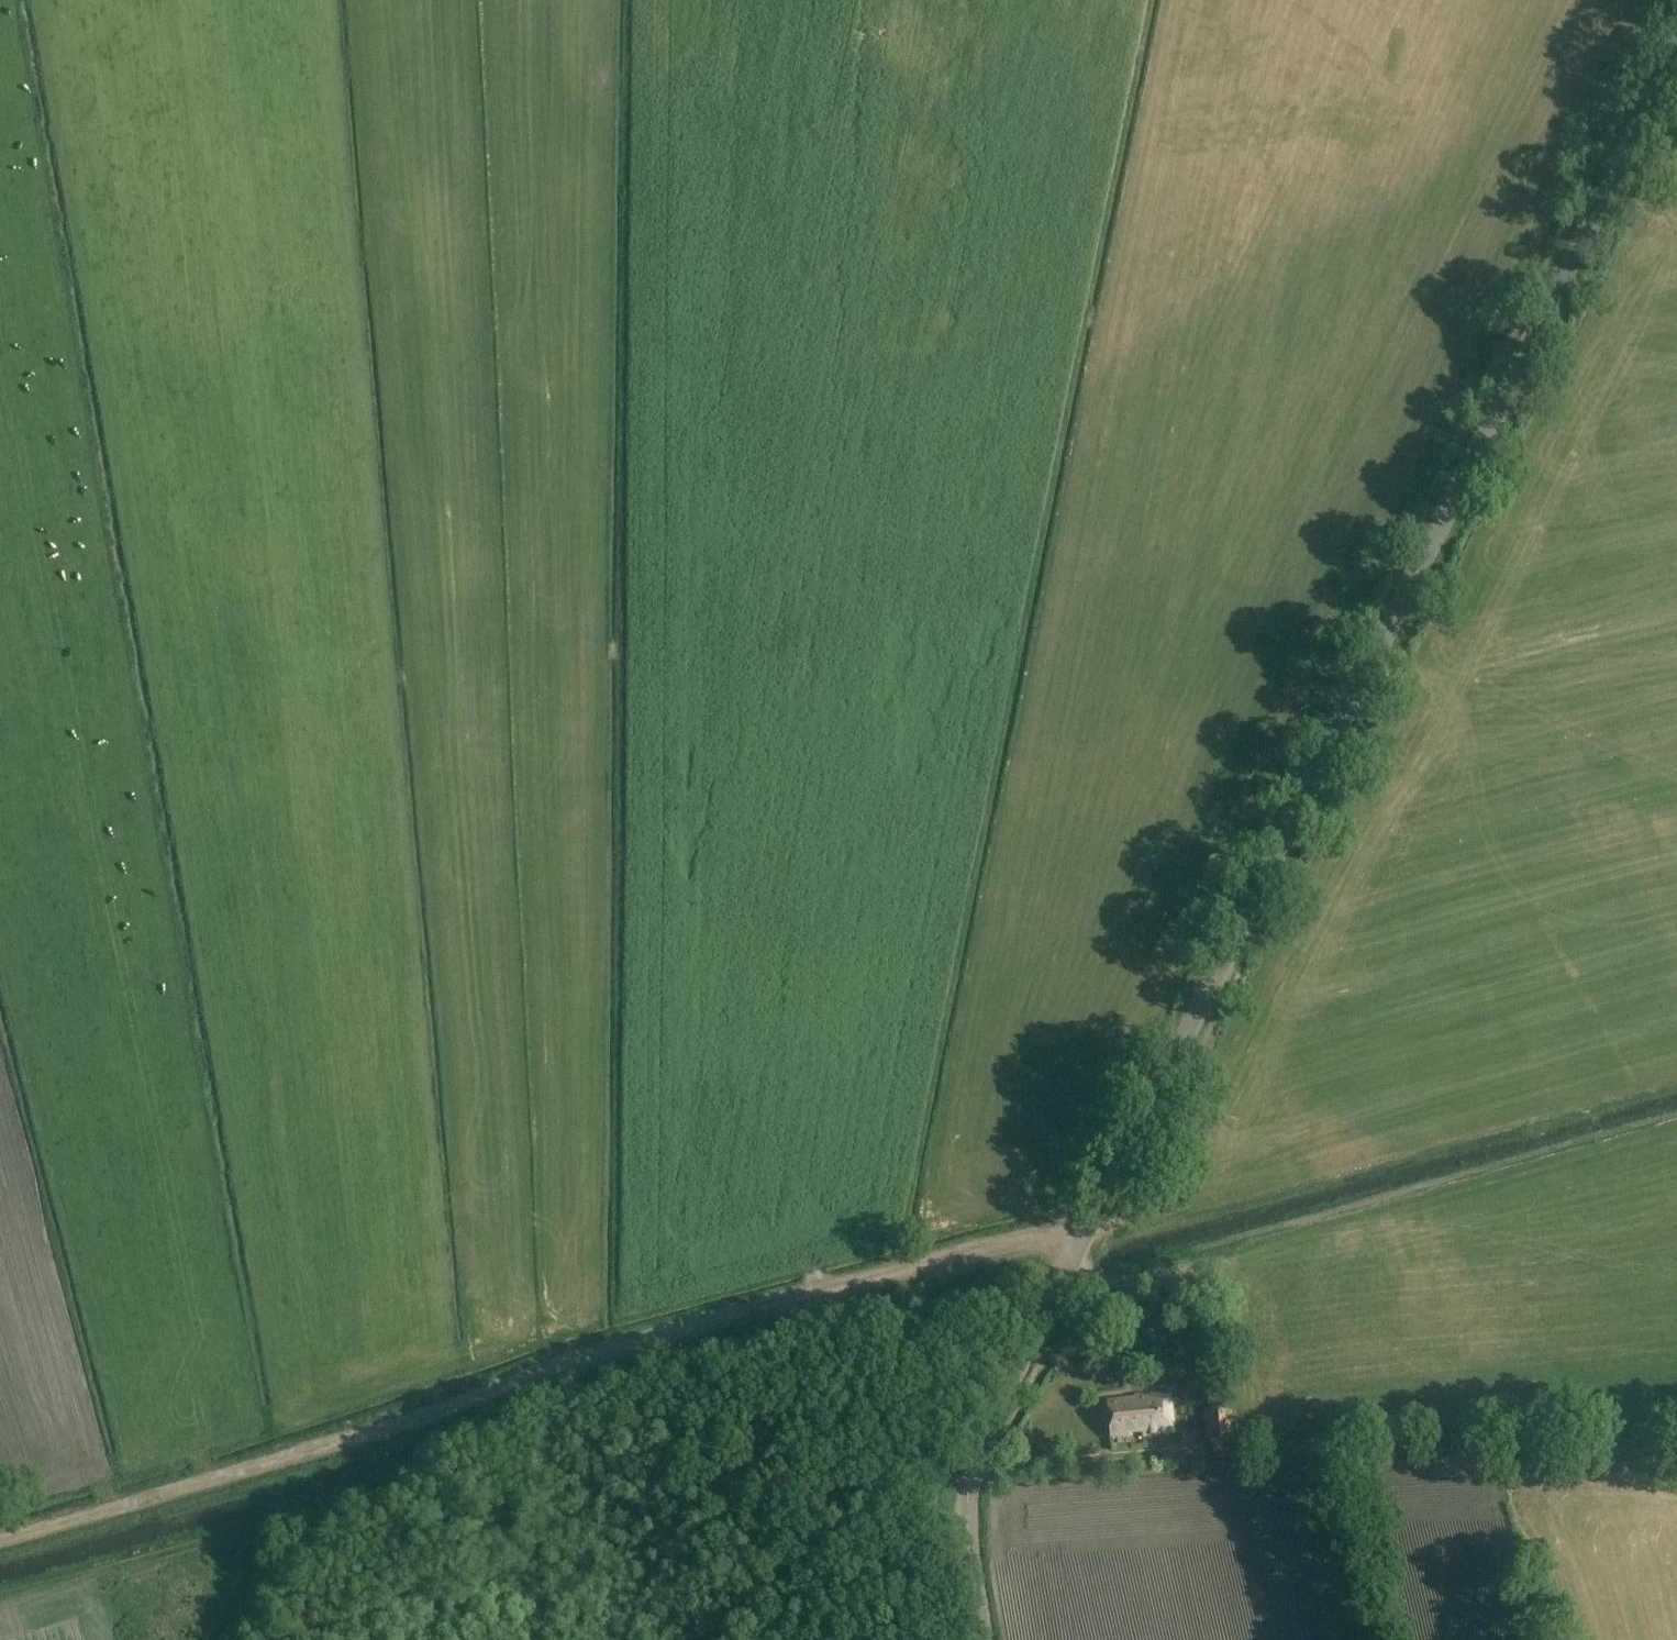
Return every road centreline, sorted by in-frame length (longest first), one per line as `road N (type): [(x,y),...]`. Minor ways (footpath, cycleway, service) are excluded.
road 1 (tertiary): [(986,1639),(967,1515),(979,1440),(1676,49)]
road 2 (track): [(1085,1231),(743,1315),(0,1538)]

